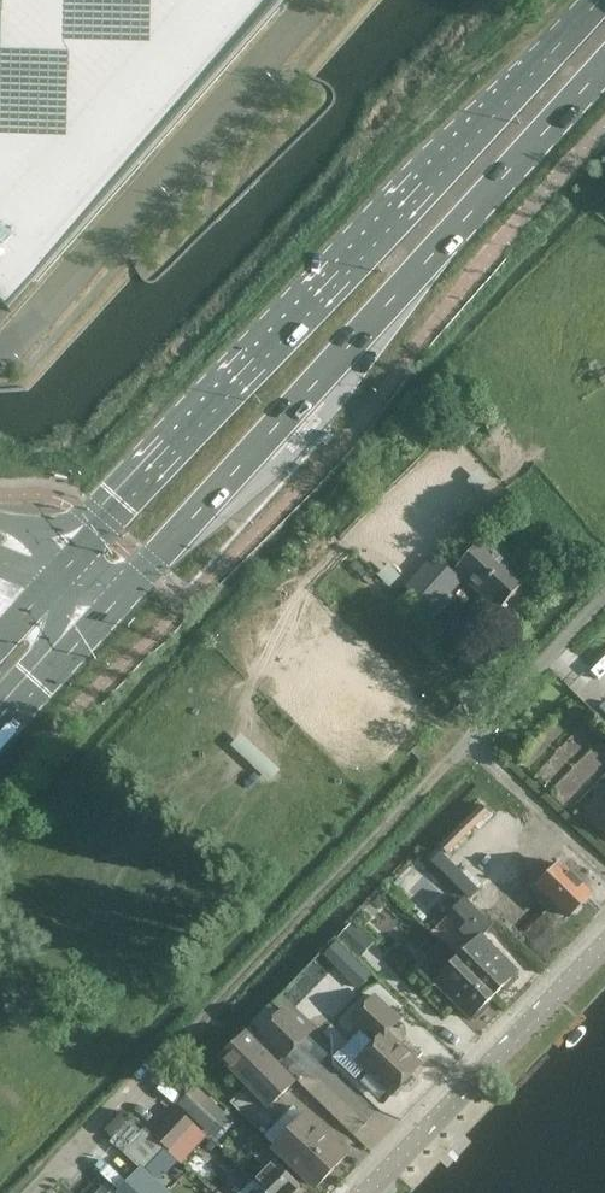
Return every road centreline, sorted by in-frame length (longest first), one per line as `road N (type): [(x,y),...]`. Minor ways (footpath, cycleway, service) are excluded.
road 1 (primary): [(0,724),(604,61)]
road 2 (primary): [(598,0),(0,639)]
road 3 (track): [(472,746),(172,1051)]
road 4 (unclassified): [(604,869),(472,746),(604,601)]
road 5 (unclassified): [(370,1192),(604,948)]

